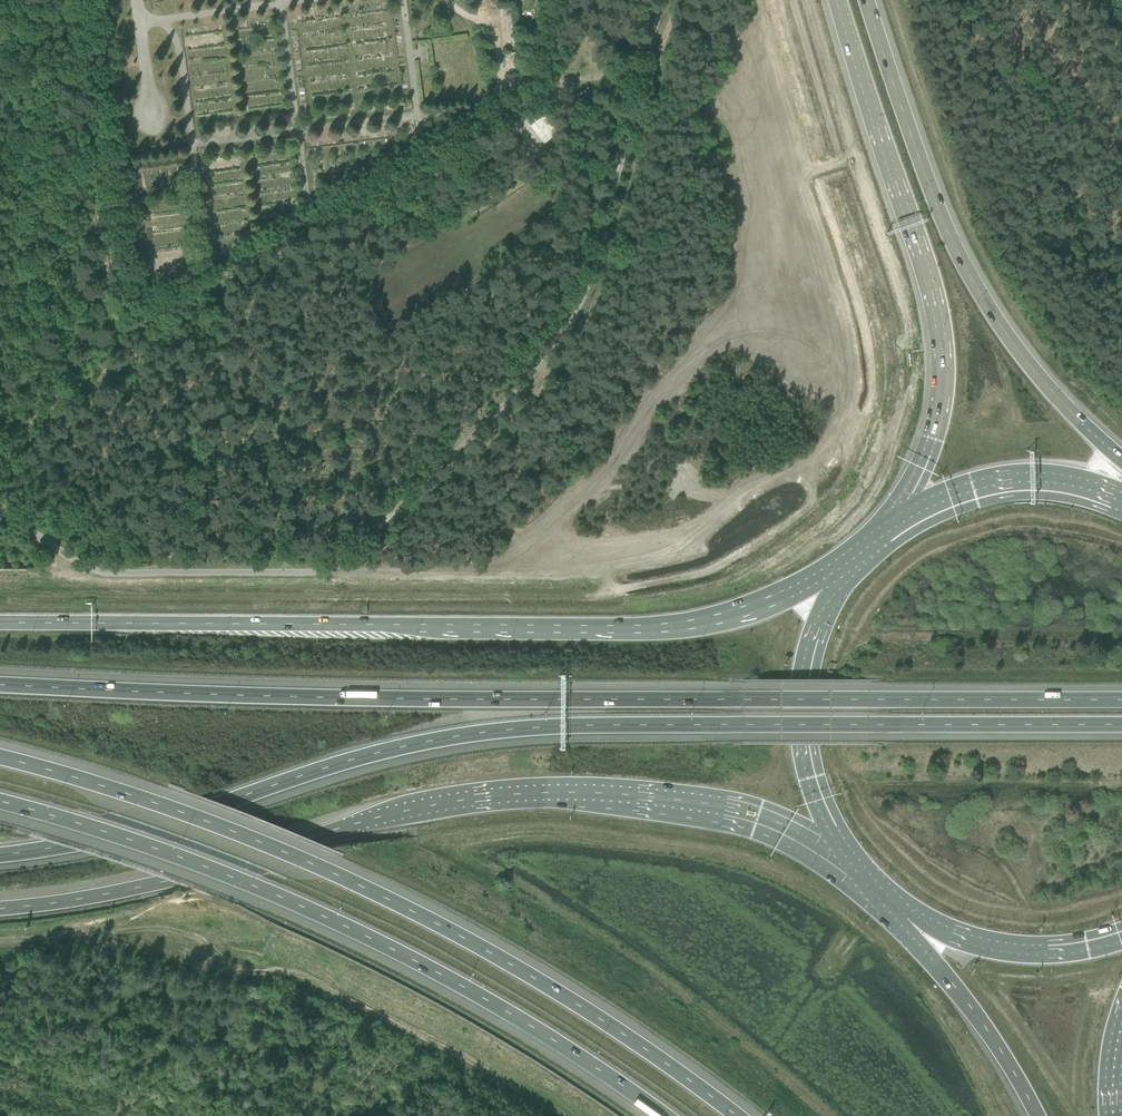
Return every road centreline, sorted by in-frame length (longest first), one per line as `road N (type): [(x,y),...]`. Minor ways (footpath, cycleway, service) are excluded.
road 1 (motorway): [(0,856),(157,827),(408,744),(521,728),(1121,725)]
road 2 (motorway): [(1121,700),(354,700),(0,685)]
road 3 (trunk): [(0,909),(171,880),(429,805),(532,793),(743,811),(797,833),(851,869)]
road 4 (trunk): [(854,553),(761,605),(666,628),(0,622)]
road 5 (motorway): [(737,1115),(596,1014),(403,905),(237,832),(0,756)]
road 6 (track): [(551,88),(134,322),(116,319),(66,0)]
road 7 (motorway): [(0,801),(200,866),(382,944),(567,1050),(662,1115)]
road 8 (track): [(322,573),(383,545),(527,403),(579,333),(605,266),(672,0)]
road 9 (track): [(0,942),(98,935),(162,943),(230,968),(296,974),(474,1061),(560,1115)]
road 10 (primary): [(837,0),(926,270),(943,366),(926,455),(874,537)]
road 11 (primary): [(1121,460),(1050,391),(968,274),(866,0)]
road 12 (trunk): [(854,553),(812,643),(801,717),(816,794),(851,869)]
road 13 (track): [(289,573),(218,276)]
road 14 (track): [(0,501),(237,359)]
road 15 (motorway): [(875,895),(971,1008),(1038,1115)]
road 16 (trunk): [(1121,493),(1058,474),(1006,474),(931,497),(874,537)]
road 17 (trunk): [(875,895),(952,933),(1010,948),(1072,948),(1121,936)]
road 18 (track): [(643,75),(551,88),(562,0)]
road 19 (track): [(248,404),(375,332)]

